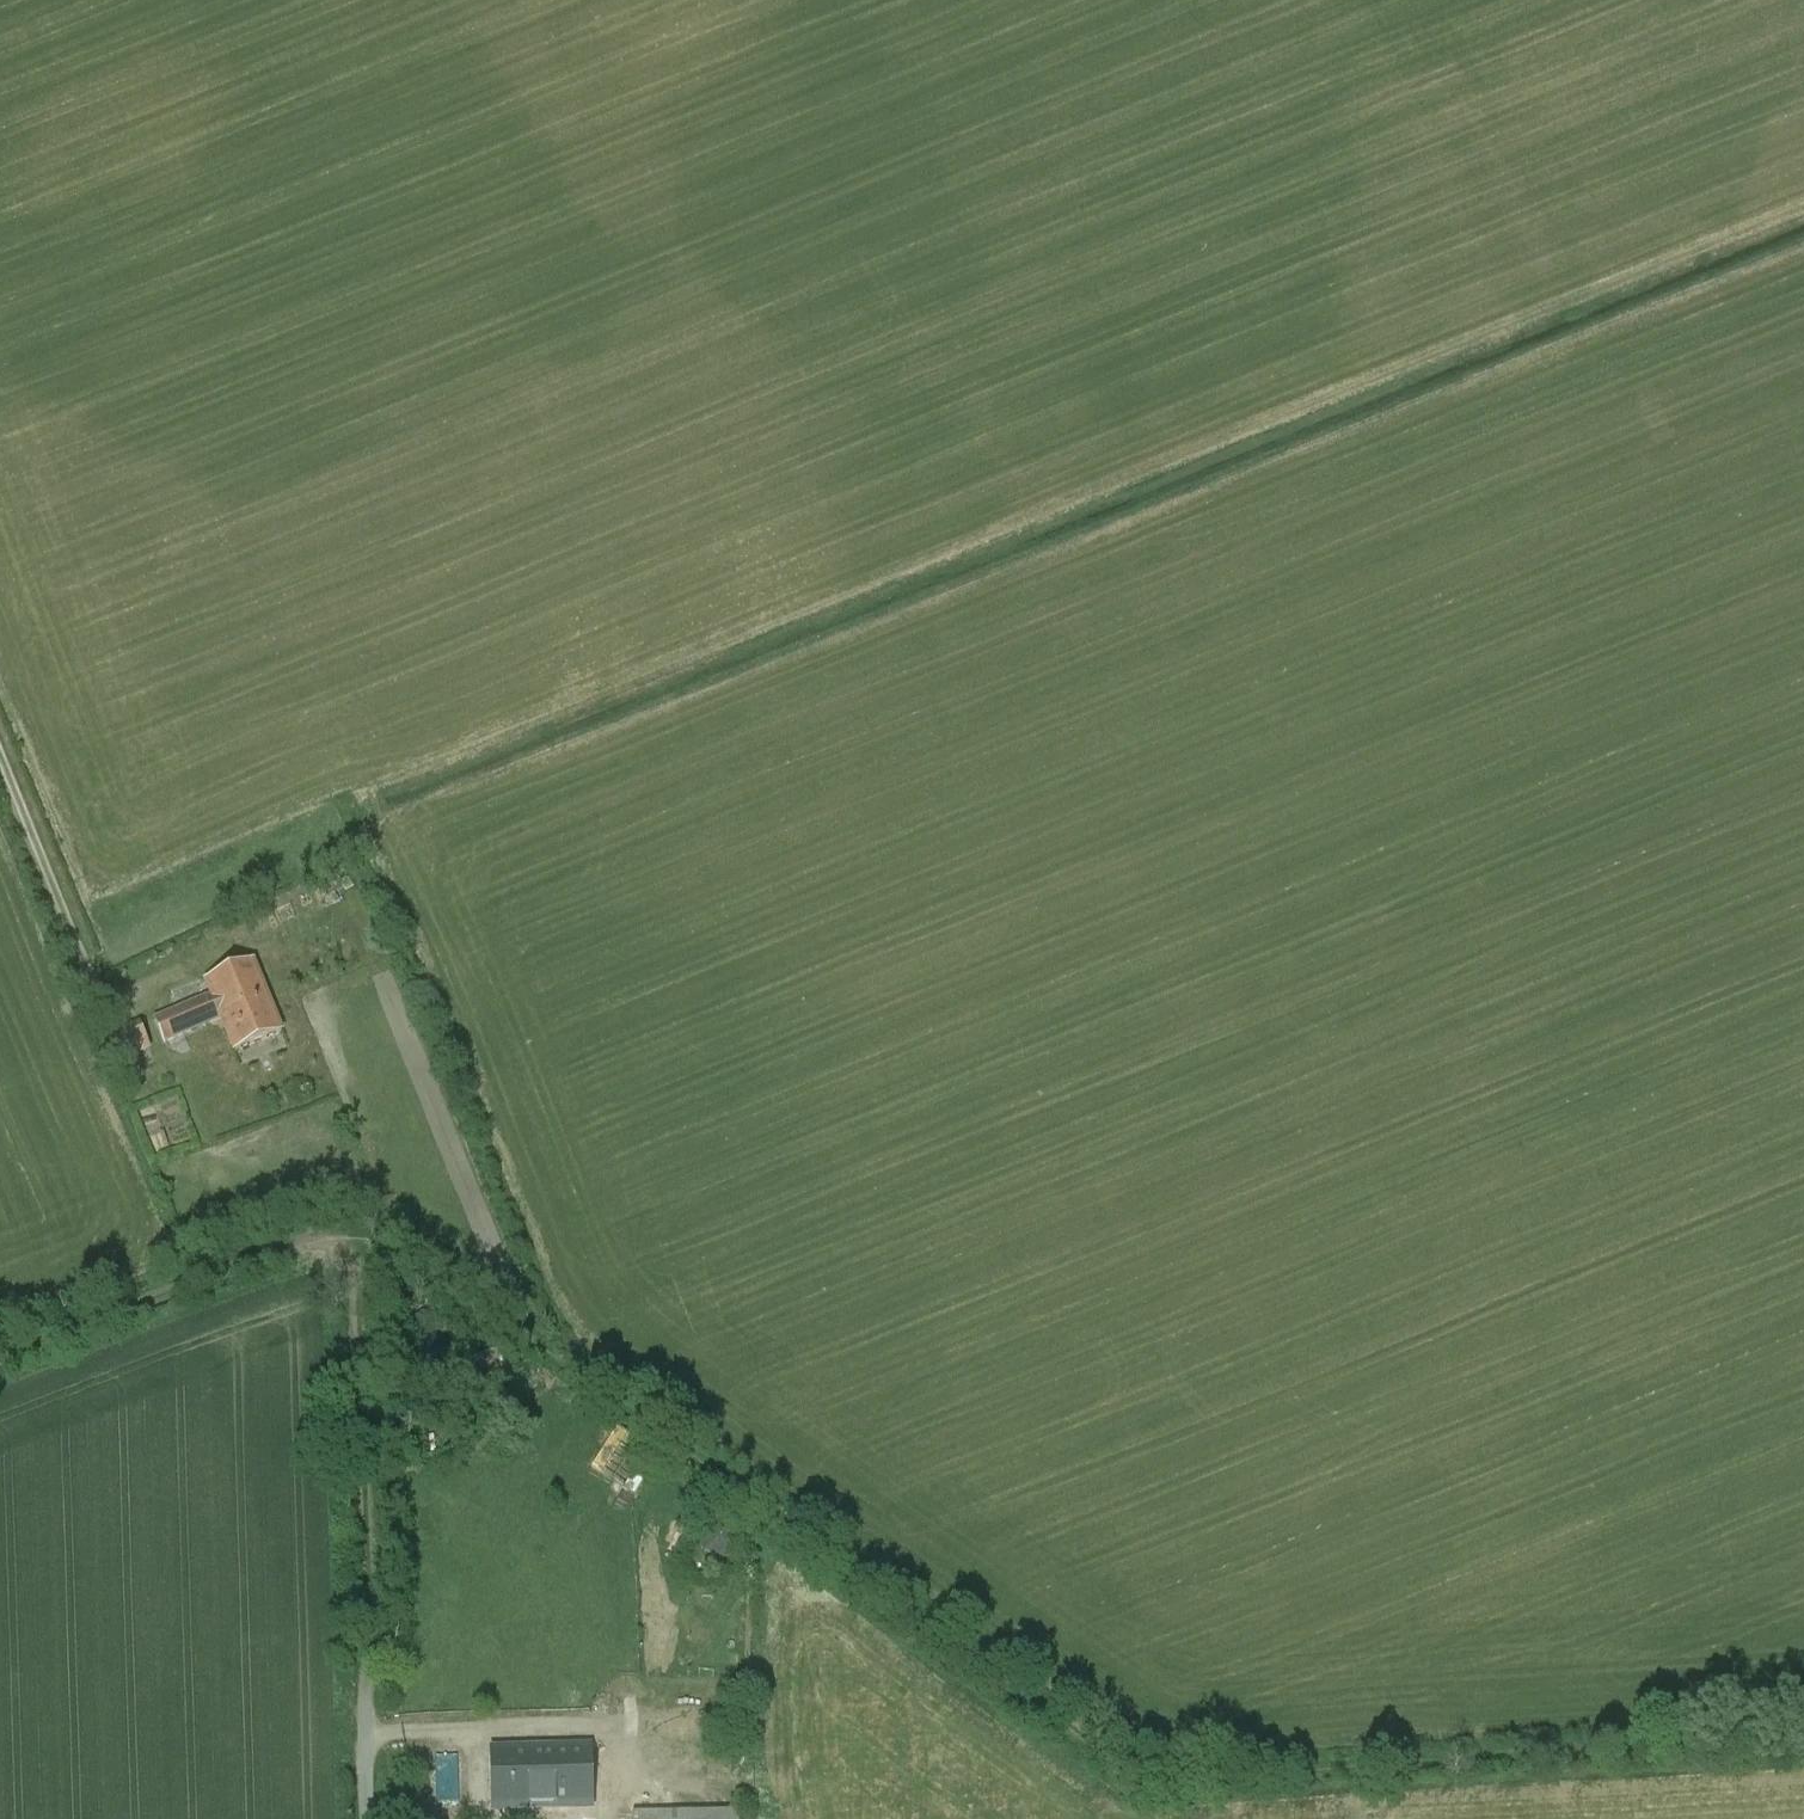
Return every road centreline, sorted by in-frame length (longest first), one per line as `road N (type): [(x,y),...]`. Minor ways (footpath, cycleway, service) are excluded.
road 1 (track): [(0,1360),(280,1251),(357,1234),(404,1258),(1138,1779),(1803,1743)]
road 2 (unclassified): [(372,1818),(357,1234)]

